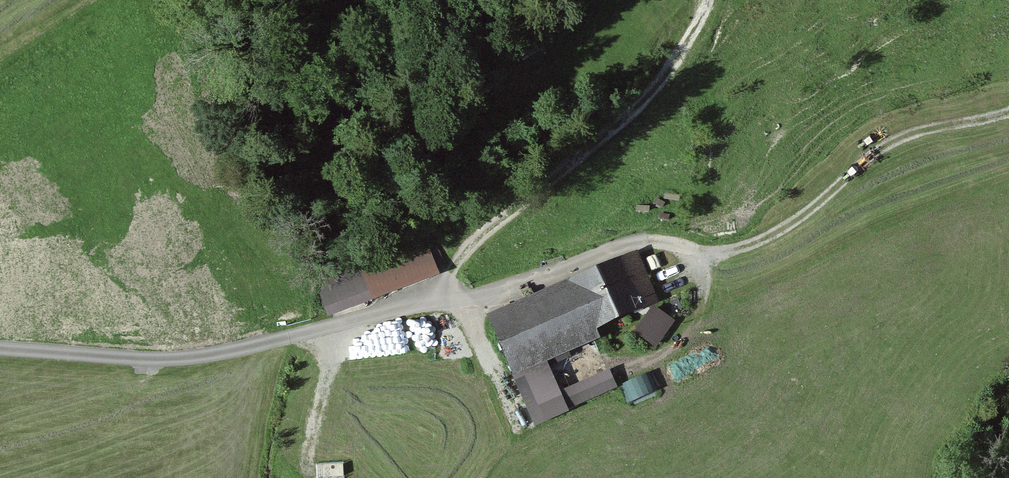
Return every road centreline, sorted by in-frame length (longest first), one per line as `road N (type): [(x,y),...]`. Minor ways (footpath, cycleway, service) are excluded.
road 1 (track): [(1008,111),(905,136),(792,221),(726,252),(639,243),(517,287),(442,299)]
road 2 (unclassified): [(442,299),(213,355),(0,350)]
road 3 (track): [(722,0),(602,151),(456,256),(442,299)]
road 4 (track): [(708,254),(699,315),(682,343),(651,360),(609,366)]
road 5 (track): [(335,326),(308,472)]

